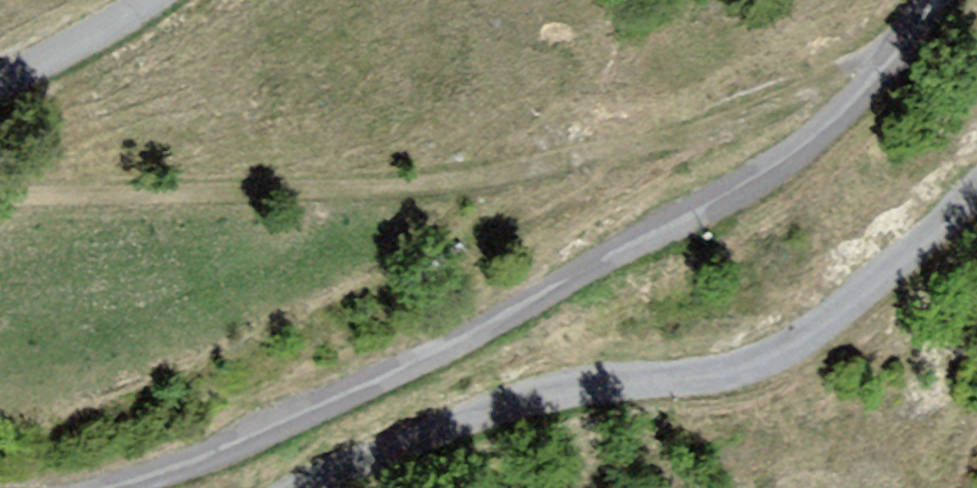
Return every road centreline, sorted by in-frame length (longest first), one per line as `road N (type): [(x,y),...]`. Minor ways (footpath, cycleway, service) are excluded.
road 1 (residential): [(943,0),(905,50),(754,183),(430,361),(83,487)]
road 2 (unclassified): [(976,185),(832,317),(754,366),(524,400),(314,487)]
road 3 (unclassified): [(0,82),(147,0)]

